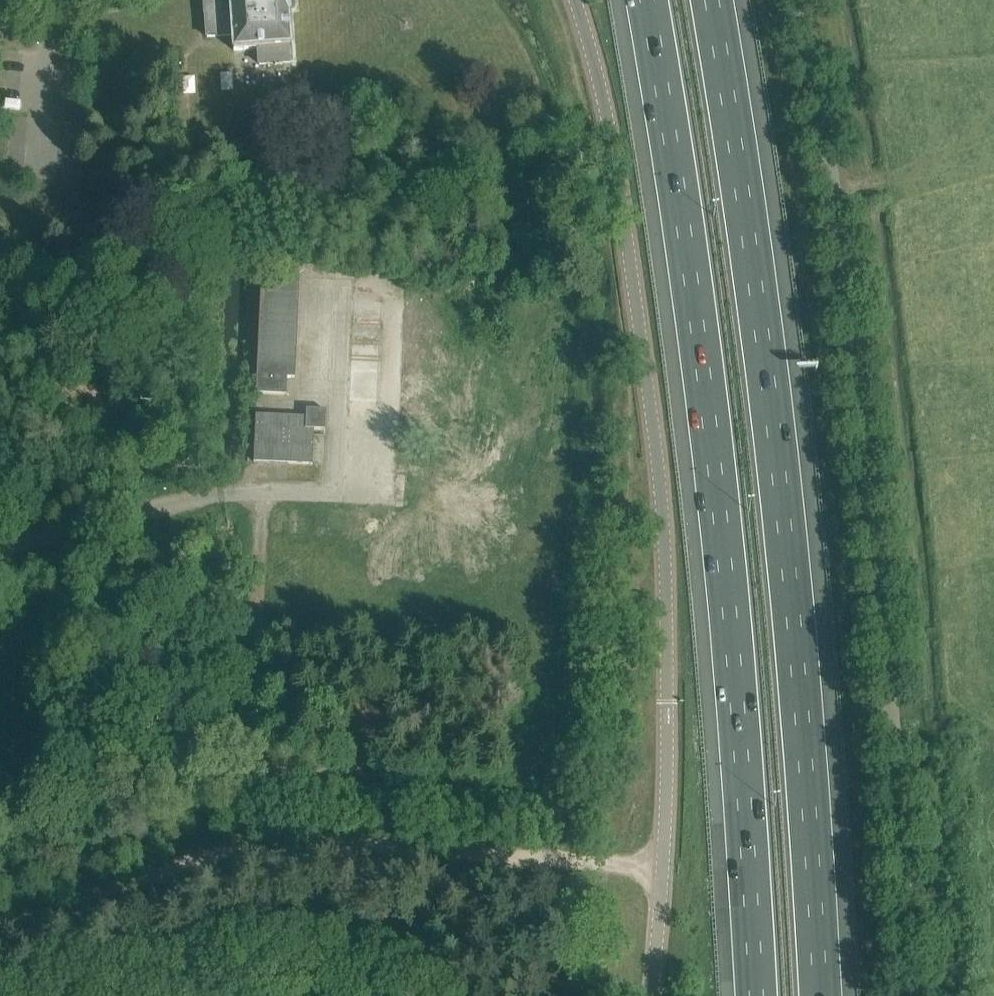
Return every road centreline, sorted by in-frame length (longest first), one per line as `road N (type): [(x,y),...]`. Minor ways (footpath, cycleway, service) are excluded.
road 1 (tertiary): [(652,995),(666,790),(657,447),(605,108),(575,0)]
road 2 (motorway): [(648,0),(730,573),(757,995)]
road 3 (unclassified): [(913,995),(880,507),(808,0)]
road 4 (motorway): [(819,995),(790,563),(714,0)]
road 5 (track): [(663,866),(256,843),(0,914)]
road 6 (residential): [(225,491),(0,543)]

